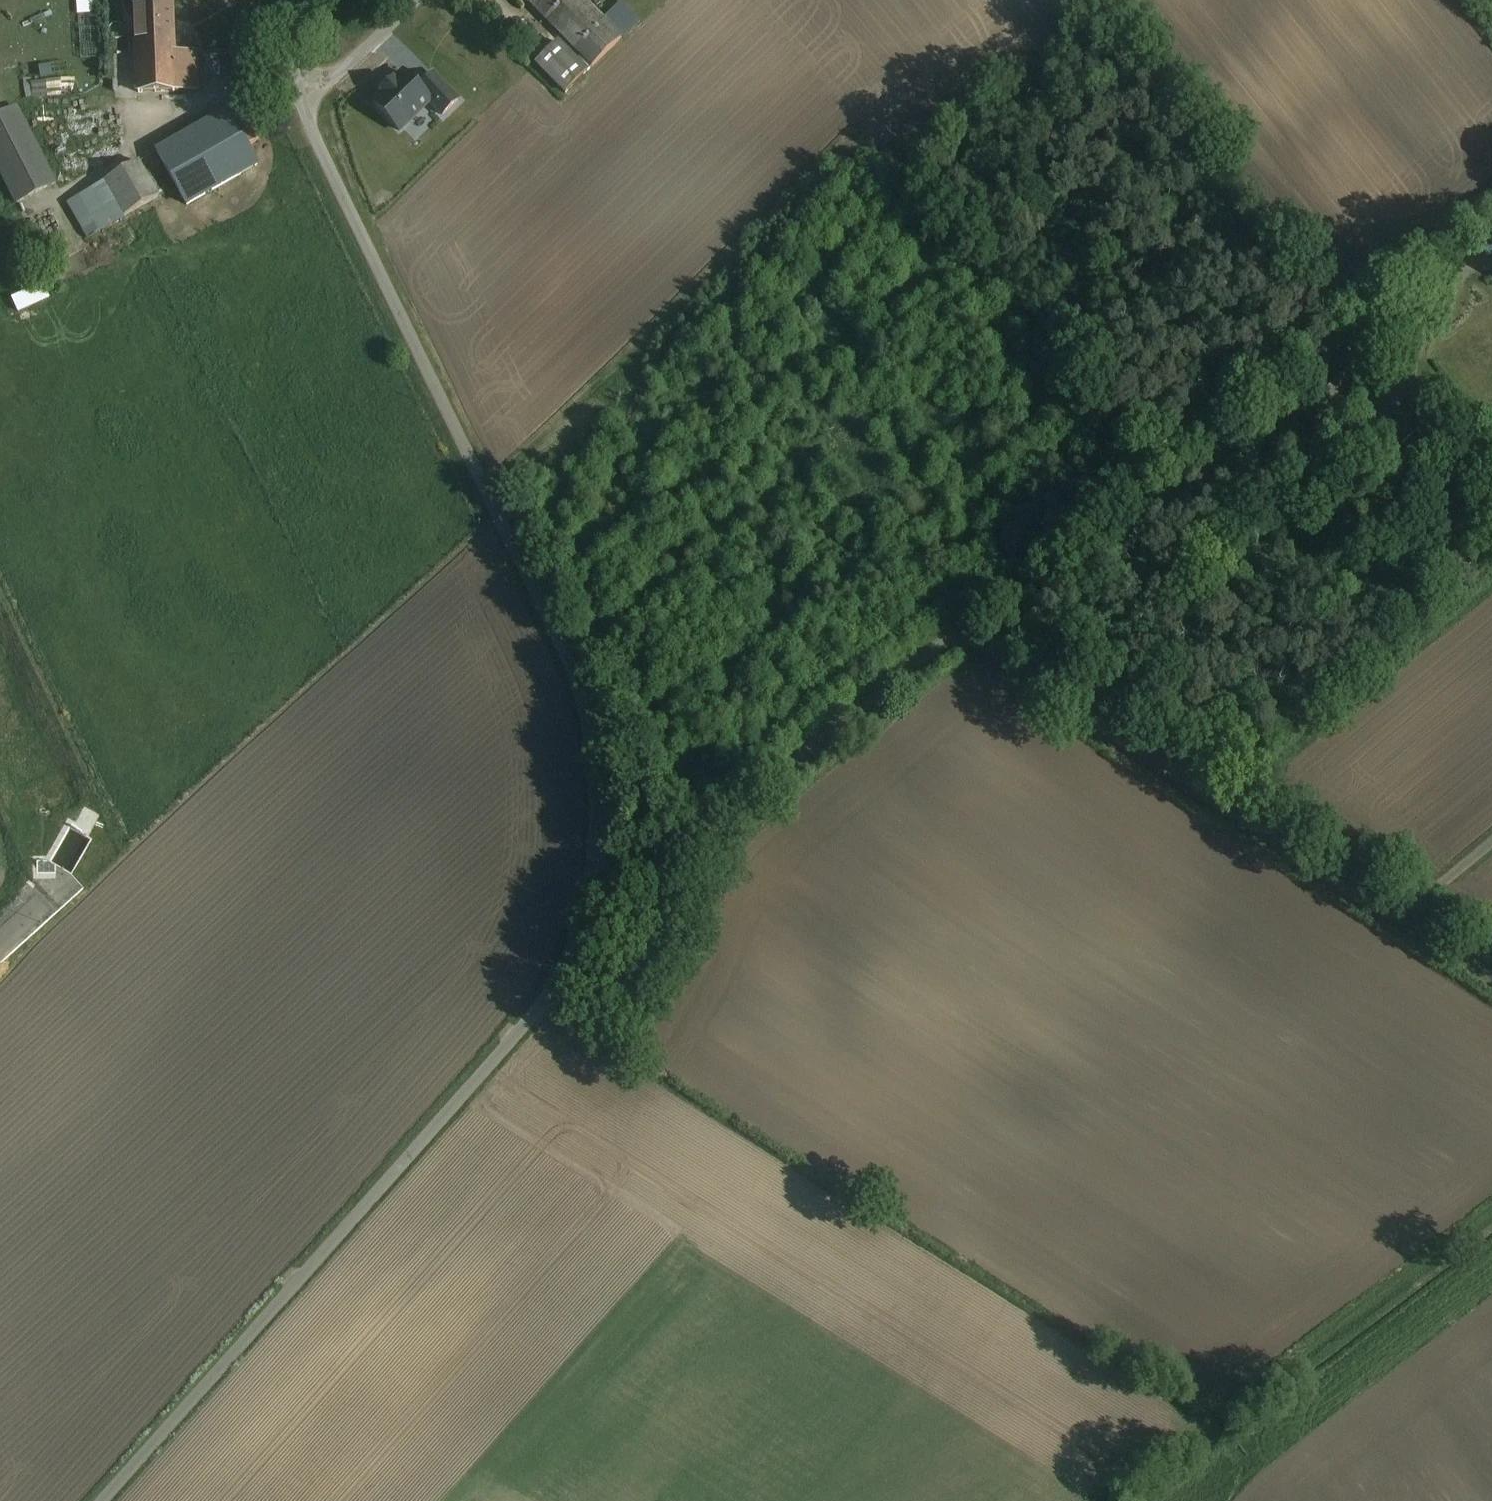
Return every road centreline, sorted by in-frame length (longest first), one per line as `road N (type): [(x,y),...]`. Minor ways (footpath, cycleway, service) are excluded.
road 1 (unclassified): [(102,1500),(541,1006),(586,918),(598,803),(580,686),(301,101)]
road 2 (unclassified): [(301,101),(410,0)]

